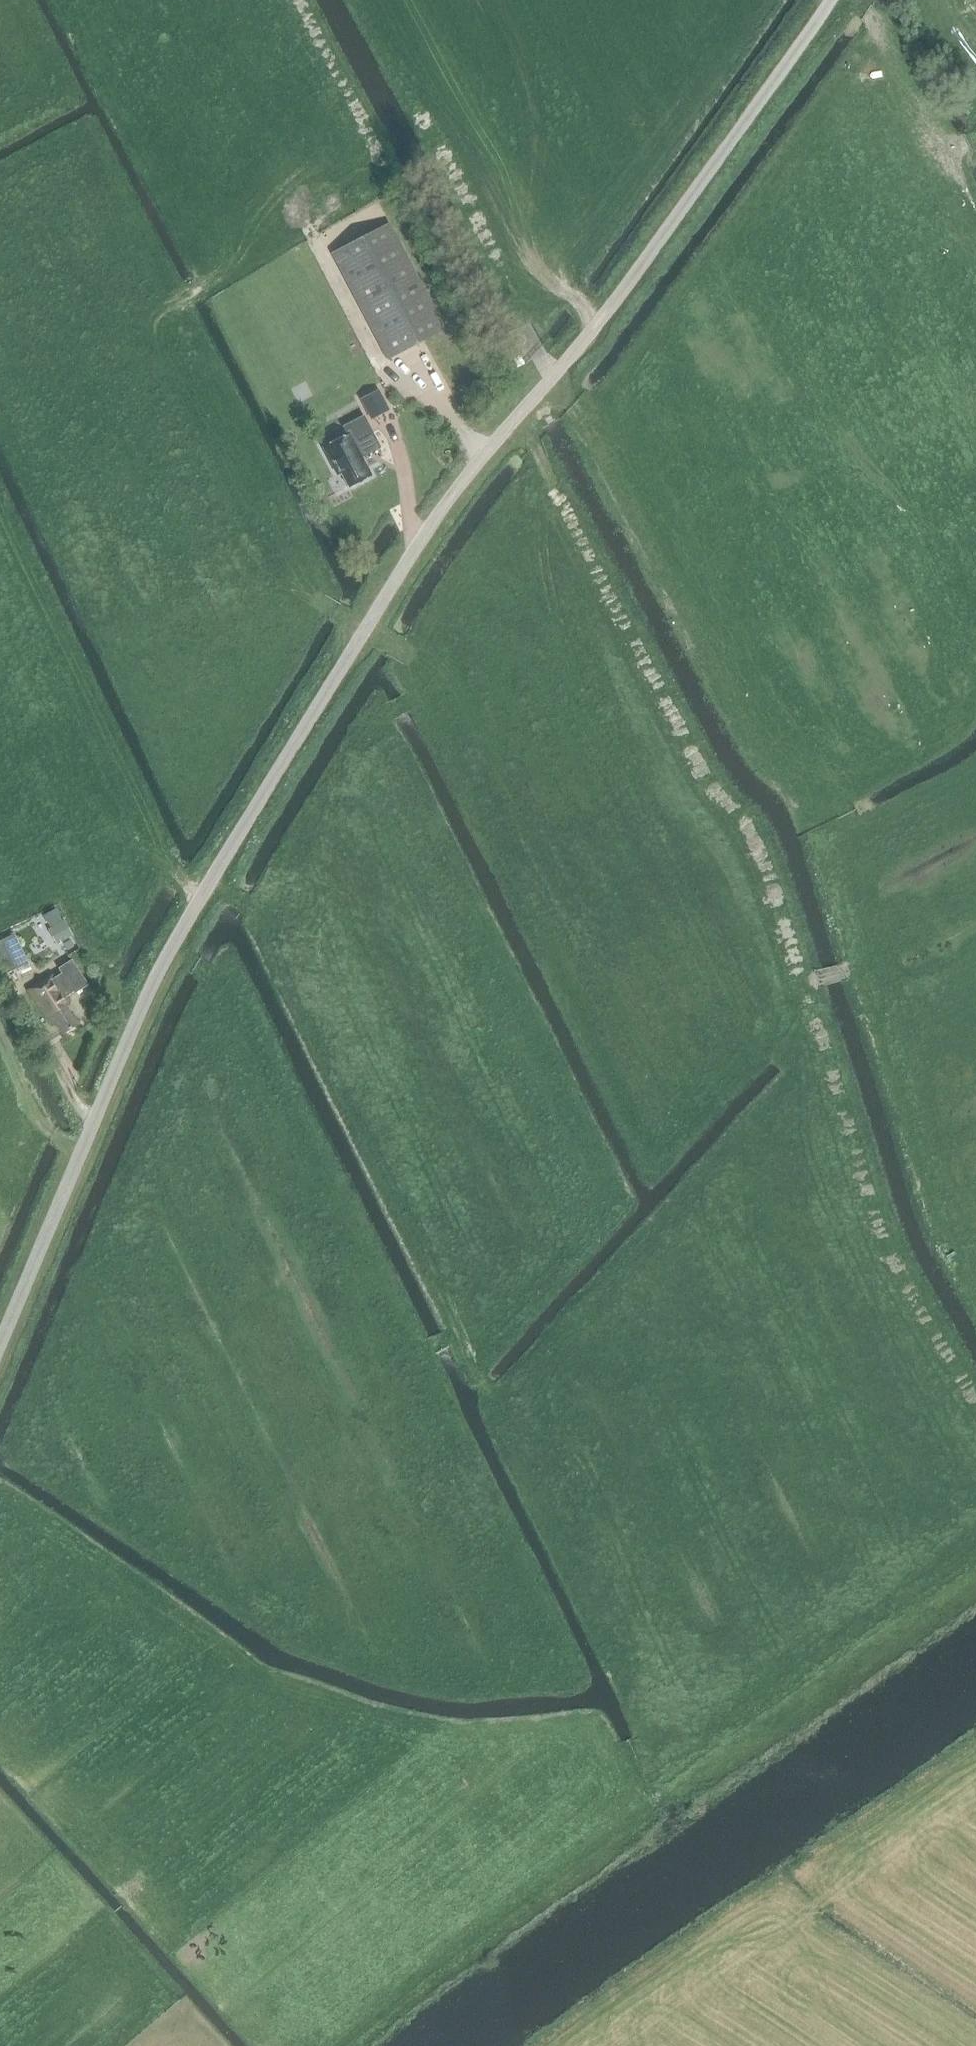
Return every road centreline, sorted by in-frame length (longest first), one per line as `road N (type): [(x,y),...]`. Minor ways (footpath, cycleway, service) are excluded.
road 1 (unclassified): [(0,1340),(168,955),(403,564),(496,438),(605,317),(828,0)]

